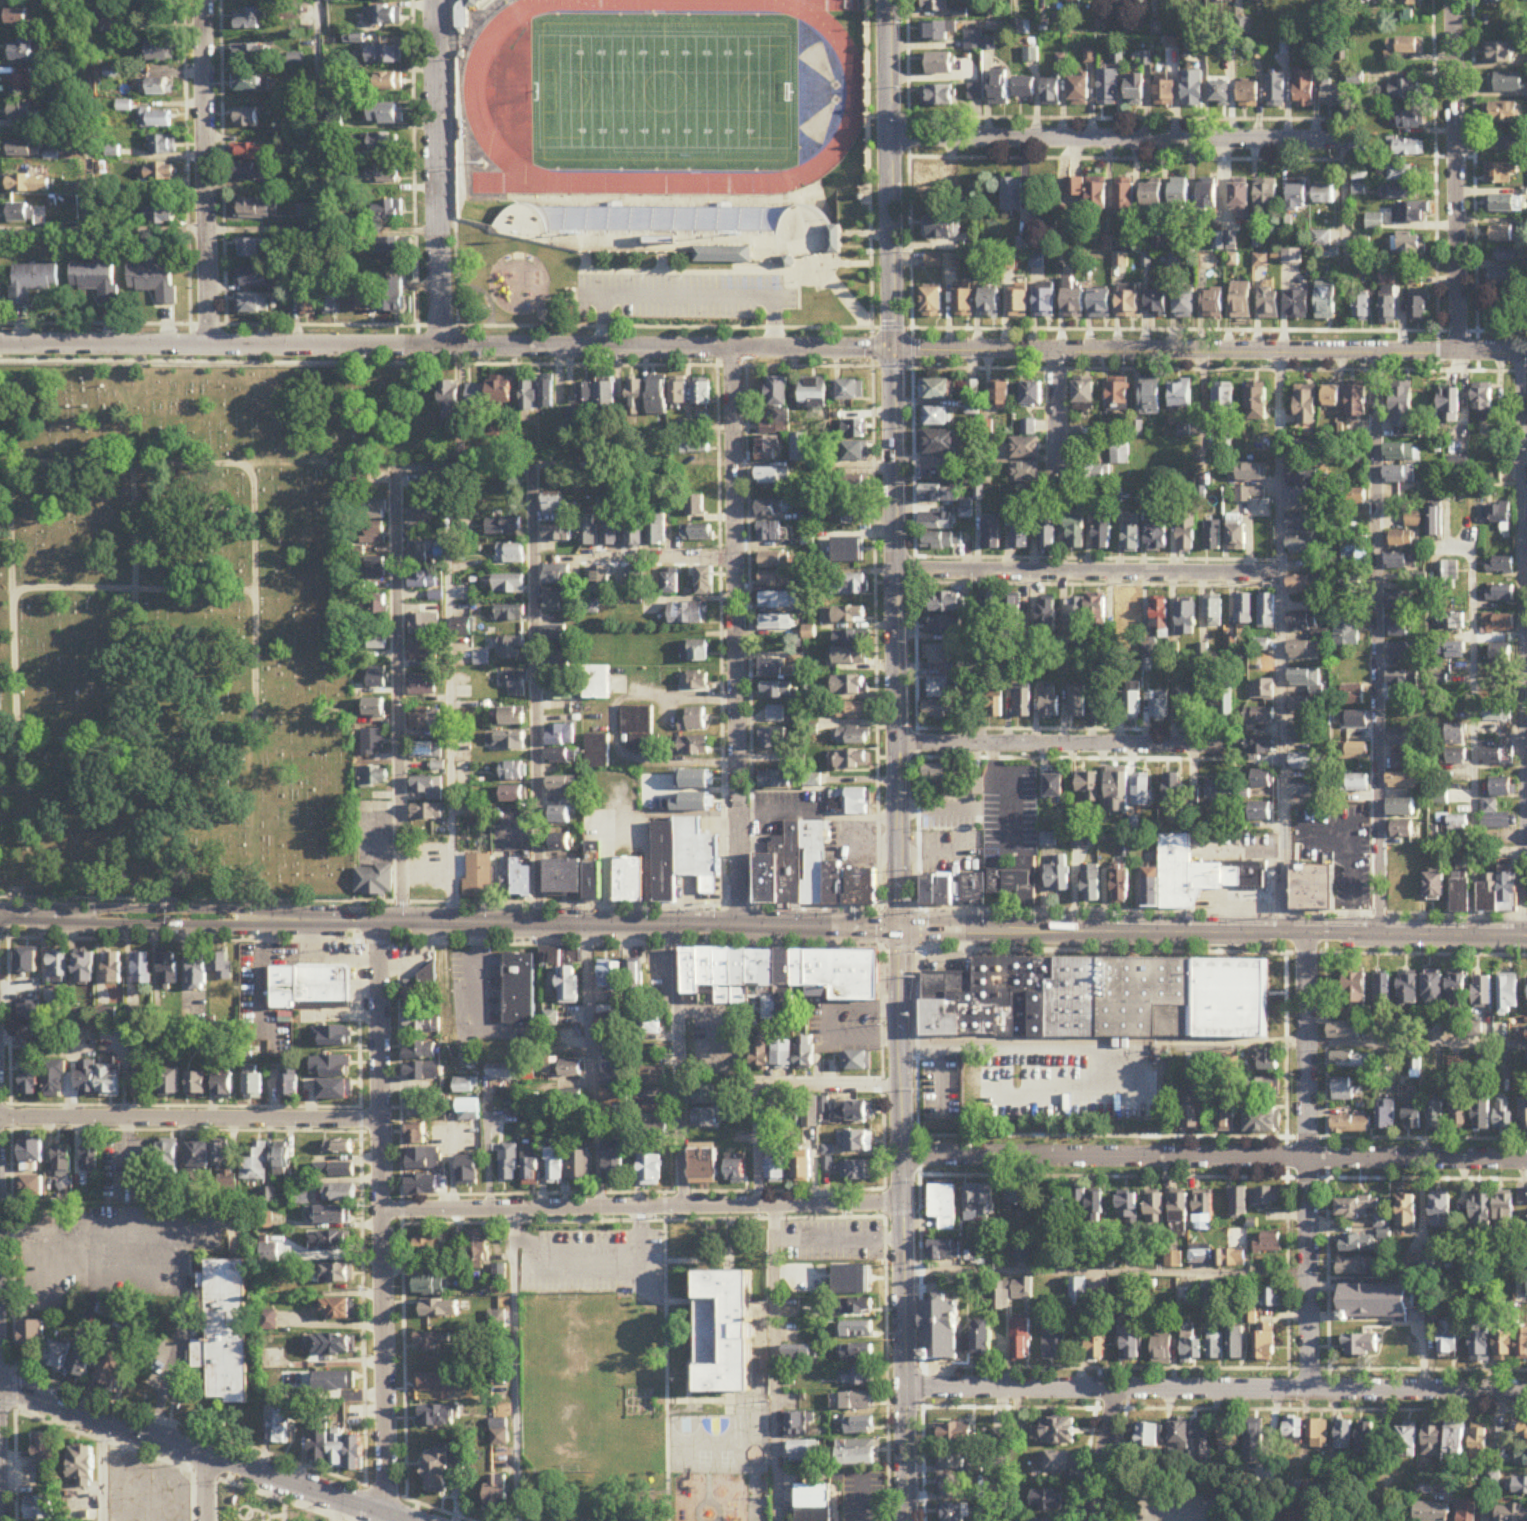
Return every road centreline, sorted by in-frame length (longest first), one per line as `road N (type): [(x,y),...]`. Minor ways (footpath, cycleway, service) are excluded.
road 1 (secondary): [(0,920),(1116,932)]
road 2 (secondary): [(900,929),(890,0)]
road 3 (tertiary): [(0,347),(892,350)]
road 4 (residential): [(892,350),(1526,354)]
road 5 (residential): [(903,1158),(1526,1161)]
road 6 (residential): [(907,1391),(1526,1393)]
road 7 (residential): [(378,925),(388,1495),(379,1516)]
road 8 (secondary): [(907,1520),(900,929)]
road 9 (residential): [(1288,934),(1279,354)]
road 10 (residential): [(740,928),(736,350)]
road 11 (residential): [(1376,356),(1378,933)]
road 12 (residential): [(383,1211),(903,1204)]
road 13 (residential): [(1306,934),(1312,1392)]
road 14 (residential): [(892,138),(1348,142)]
road 15 (secondary): [(0,1386),(395,1520)]
road 16 (secondary): [(1116,932),(1526,936)]
road 17 (residential): [(896,575),(1284,575)]
road 18 (residential): [(452,925),(446,544)]
road 19 (residential): [(0,1118),(381,1121)]
road 20 (residential): [(401,836),(396,471)]
road 21 (residential): [(1460,353),(1454,0)]
road 22 (residential): [(211,348),(205,0)]
road 23 (residential): [(443,347),(435,0)]
road 24 (residential): [(899,746),(1230,746)]
road 25 (residential): [(677,927),(683,1208)]
road 26 (residential): [(534,533),(538,806)]
road 27 (residential): [(396,471),(529,470),(534,533)]
road 28 (residential): [(736,559),(587,559)]
road 29 (residential): [(759,1085),(903,1087)]
road 30 (residential): [(1118,1390),(1090,1520)]
road 31 (residential): [(538,806),(540,926)]

